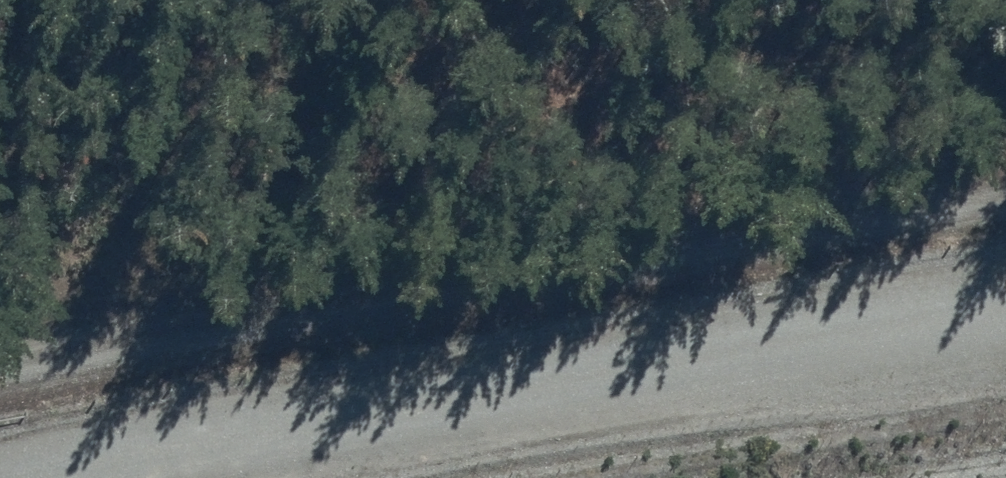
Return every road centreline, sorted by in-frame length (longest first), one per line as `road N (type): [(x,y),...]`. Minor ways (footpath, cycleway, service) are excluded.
road 1 (track): [(0,365),(1005,184)]
road 2 (unclassified): [(36,477),(1005,309)]

